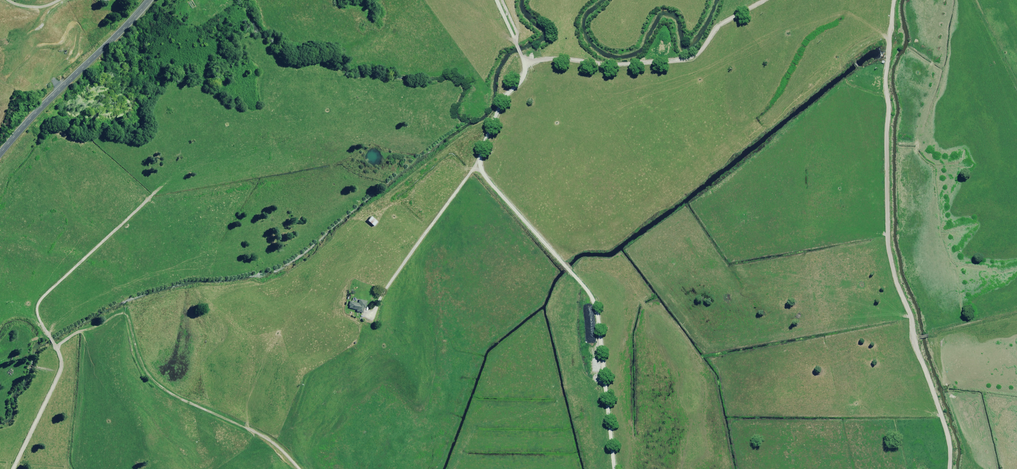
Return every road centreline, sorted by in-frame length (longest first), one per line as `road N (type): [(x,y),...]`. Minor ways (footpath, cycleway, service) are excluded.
road 1 (track): [(894,0),(886,76),(889,251),(947,431),(950,468)]
road 2 (track): [(527,61),(480,163),(594,301),(615,468)]
road 3 (track): [(14,468),(61,369),(38,304),(160,187)]
road 4 (track): [(764,0),(722,23),(694,57),(615,65),(524,59),(500,0)]
road 5 (track): [(300,468),(249,428),(163,388),(148,374),(124,314),(56,347)]
road 6 (unclassified): [(0,155),(149,0)]

